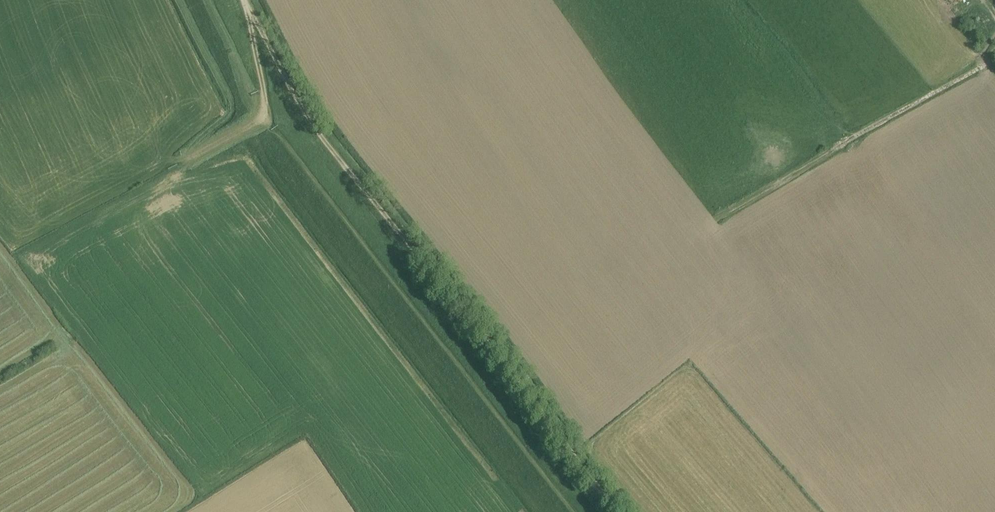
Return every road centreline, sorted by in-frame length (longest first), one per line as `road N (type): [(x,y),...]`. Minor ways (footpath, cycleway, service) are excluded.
road 1 (track): [(620,511),(331,150),(244,0)]
road 2 (track): [(209,0),(274,128),(582,511)]
road 3 (track): [(247,6),(265,115),(183,162)]

